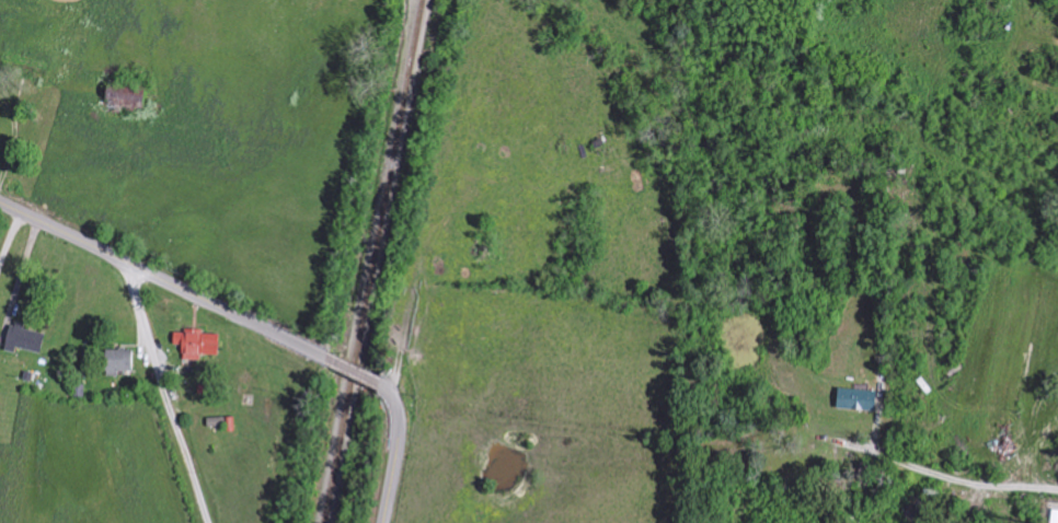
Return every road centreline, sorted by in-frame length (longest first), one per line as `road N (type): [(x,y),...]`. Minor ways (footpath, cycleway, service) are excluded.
road 1 (secondary): [(325,356),(0,201)]
road 2 (residential): [(120,258),(204,522)]
road 3 (secondary): [(388,522),(403,416),(399,398),(381,383)]

